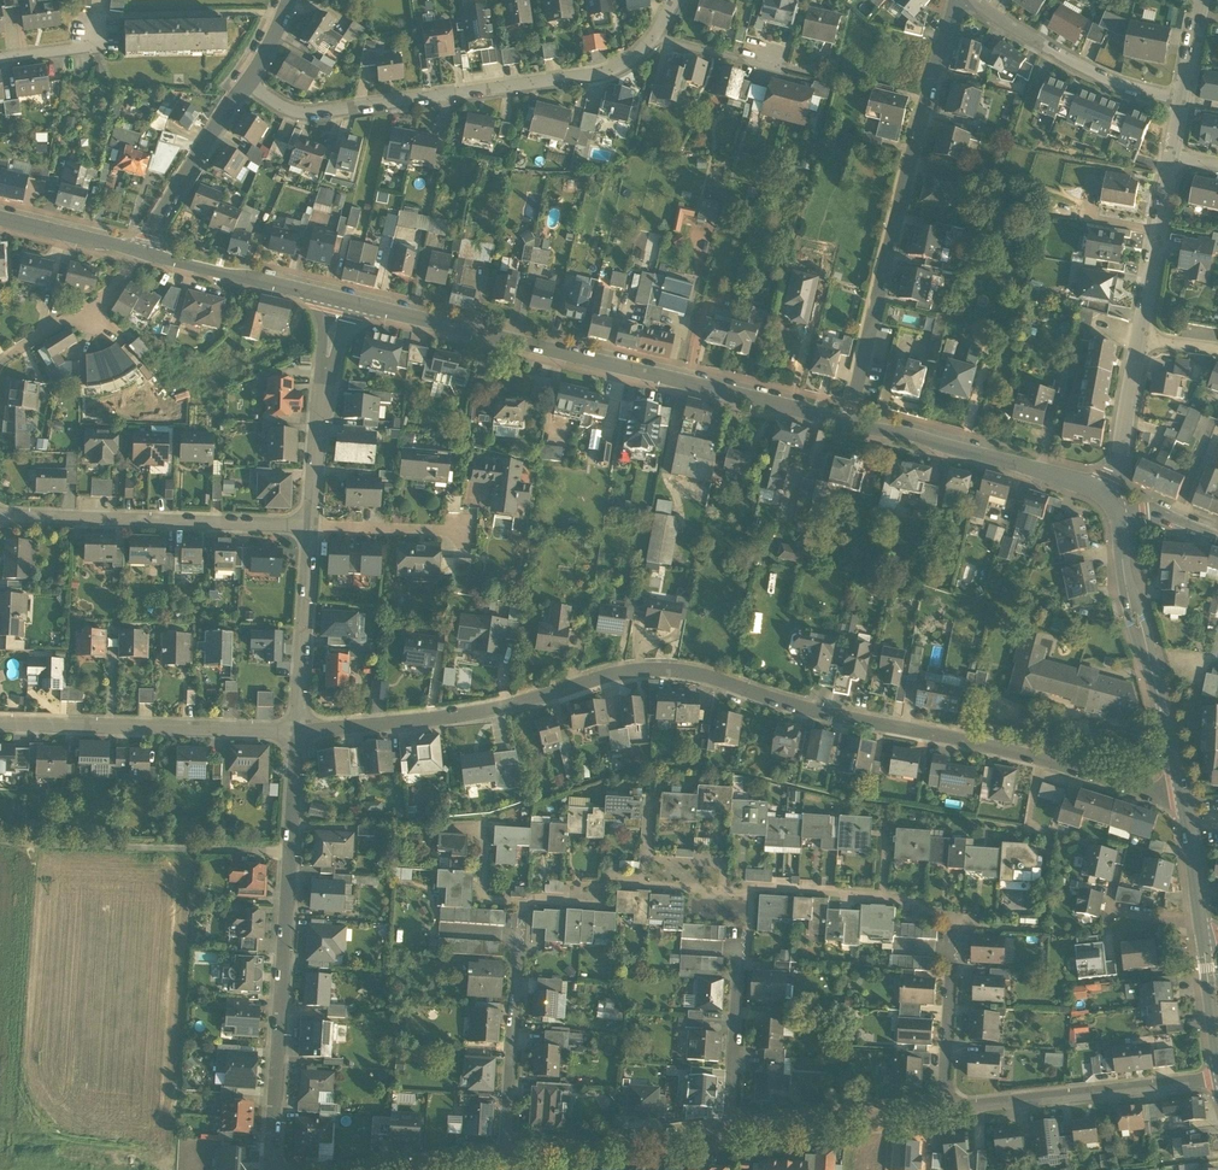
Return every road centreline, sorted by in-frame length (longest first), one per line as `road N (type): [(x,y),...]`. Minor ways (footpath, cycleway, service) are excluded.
road 1 (residential): [(300,734),(482,712),(633,669),(705,675),(1186,800)]
road 2 (tertiary): [(338,299),(848,419)]
road 3 (residential): [(848,419),(954,0)]
road 4 (residential): [(655,36),(631,61),(588,77),(321,114),(293,109),(248,82)]
road 5 (residential): [(269,1169),(290,850)]
road 6 (tertiary): [(1186,800),(1126,586),(1112,498)]
road 7 (residential): [(311,527),(0,514)]
road 8 (residential): [(0,724),(300,734)]
road 9 (residential): [(0,840),(290,850)]
road 10 (tertiary): [(848,419),(997,457),(1112,498)]
road 11 (residential): [(947,1112),(1217,1080)]
road 12 (residential): [(520,903),(508,1156)]
road 13 (residential): [(520,903),(603,900),(605,879),(741,893)]
road 14 (residential): [(969,0),(1083,75),(1182,104)]
road 15 (residential): [(741,893),(731,1131)]
road 16 (residential): [(311,527),(338,299)]
road 17 (residential): [(508,1156),(731,1131)]
road 18 (residential): [(731,1131),(947,1112)]
road 19 (residential): [(741,893),(754,887),(881,896),(951,921)]
road 20 (residential): [(300,734),(311,527)]
road 21 (tertiary): [(140,252),(338,299)]
road 22 (residential): [(248,82),(140,252)]
road 23 (residential): [(951,921),(947,1112)]
road 24 (residential): [(1139,339),(1173,161)]
road 25 (residential): [(1112,498),(1139,339)]
road 26 (residential): [(311,527),(460,532)]
road 27 (tertiary): [(0,219),(140,252)]
road 28 (residential): [(655,36),(755,64),(781,59)]
road 29 (tertiary): [(1217,1061),(1201,937)]

